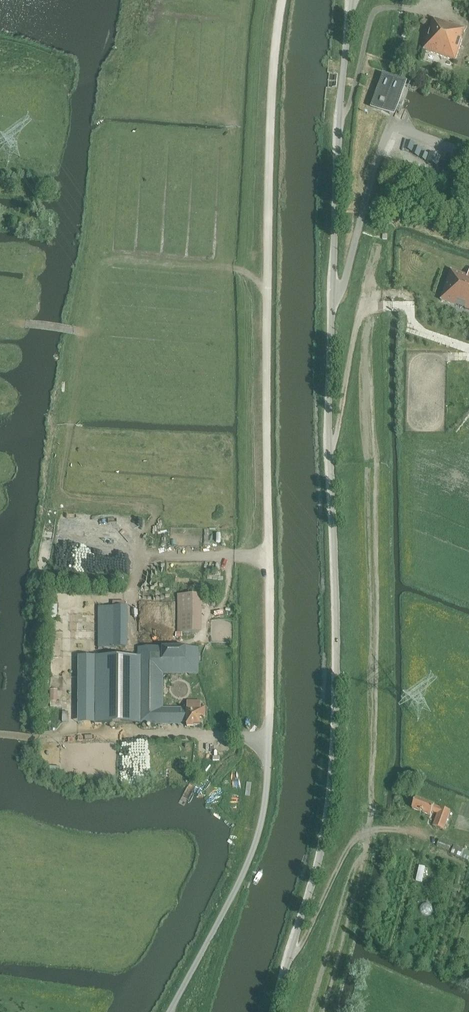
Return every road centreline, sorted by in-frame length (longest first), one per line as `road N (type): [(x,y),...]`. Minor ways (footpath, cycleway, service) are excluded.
road 1 (unclassified): [(168,1011),(241,880),(265,805),(272,87),(281,0)]
road 2 (unclassified): [(273,1011),(319,859),(334,759),(332,295),(350,0)]
road 3 (track): [(0,734),(129,734)]

